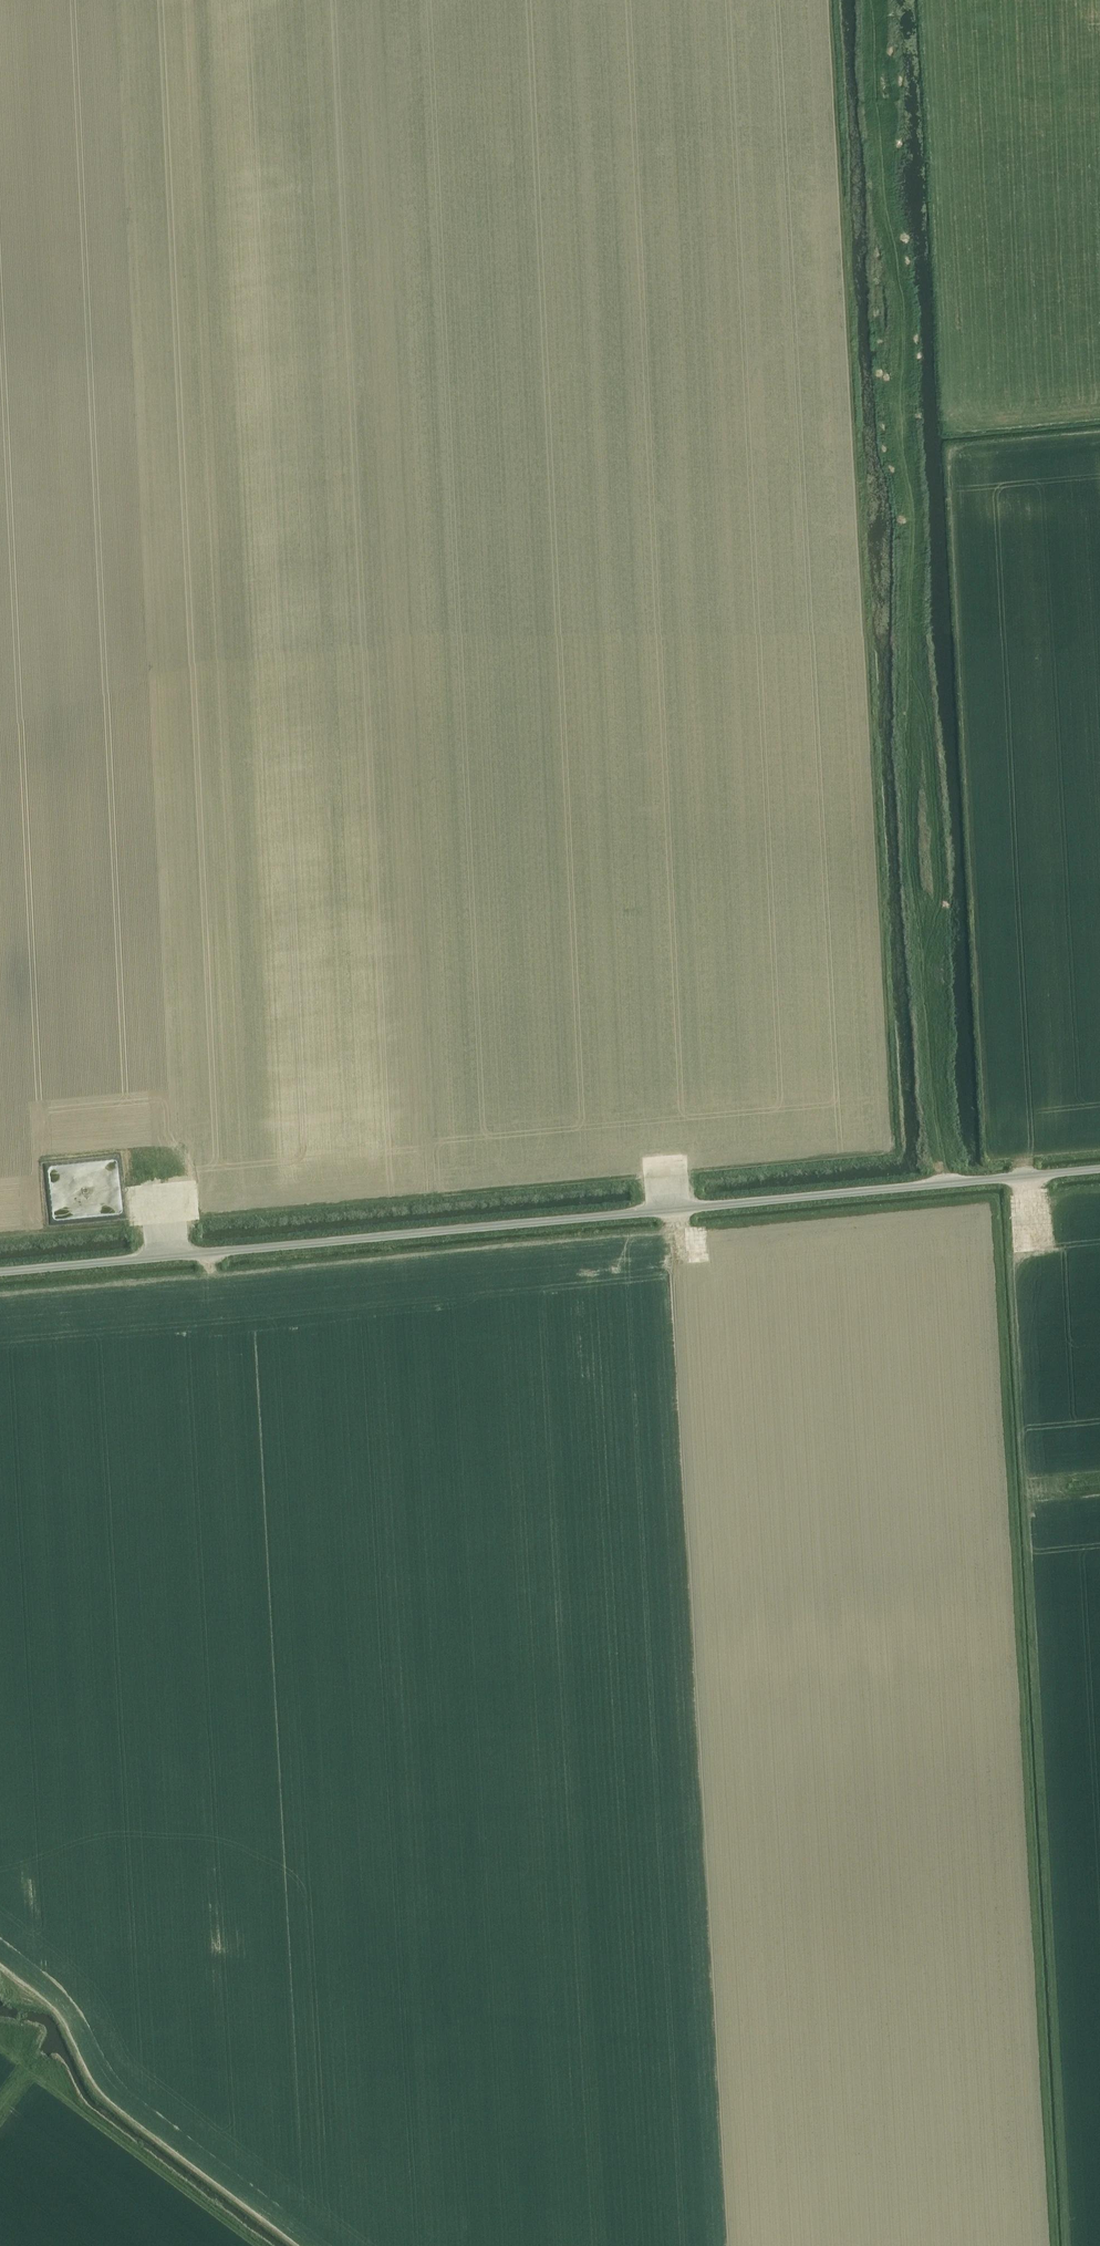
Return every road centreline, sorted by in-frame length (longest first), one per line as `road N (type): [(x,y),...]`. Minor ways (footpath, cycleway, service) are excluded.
road 1 (unclassified): [(0,1272),(1099,1169)]

